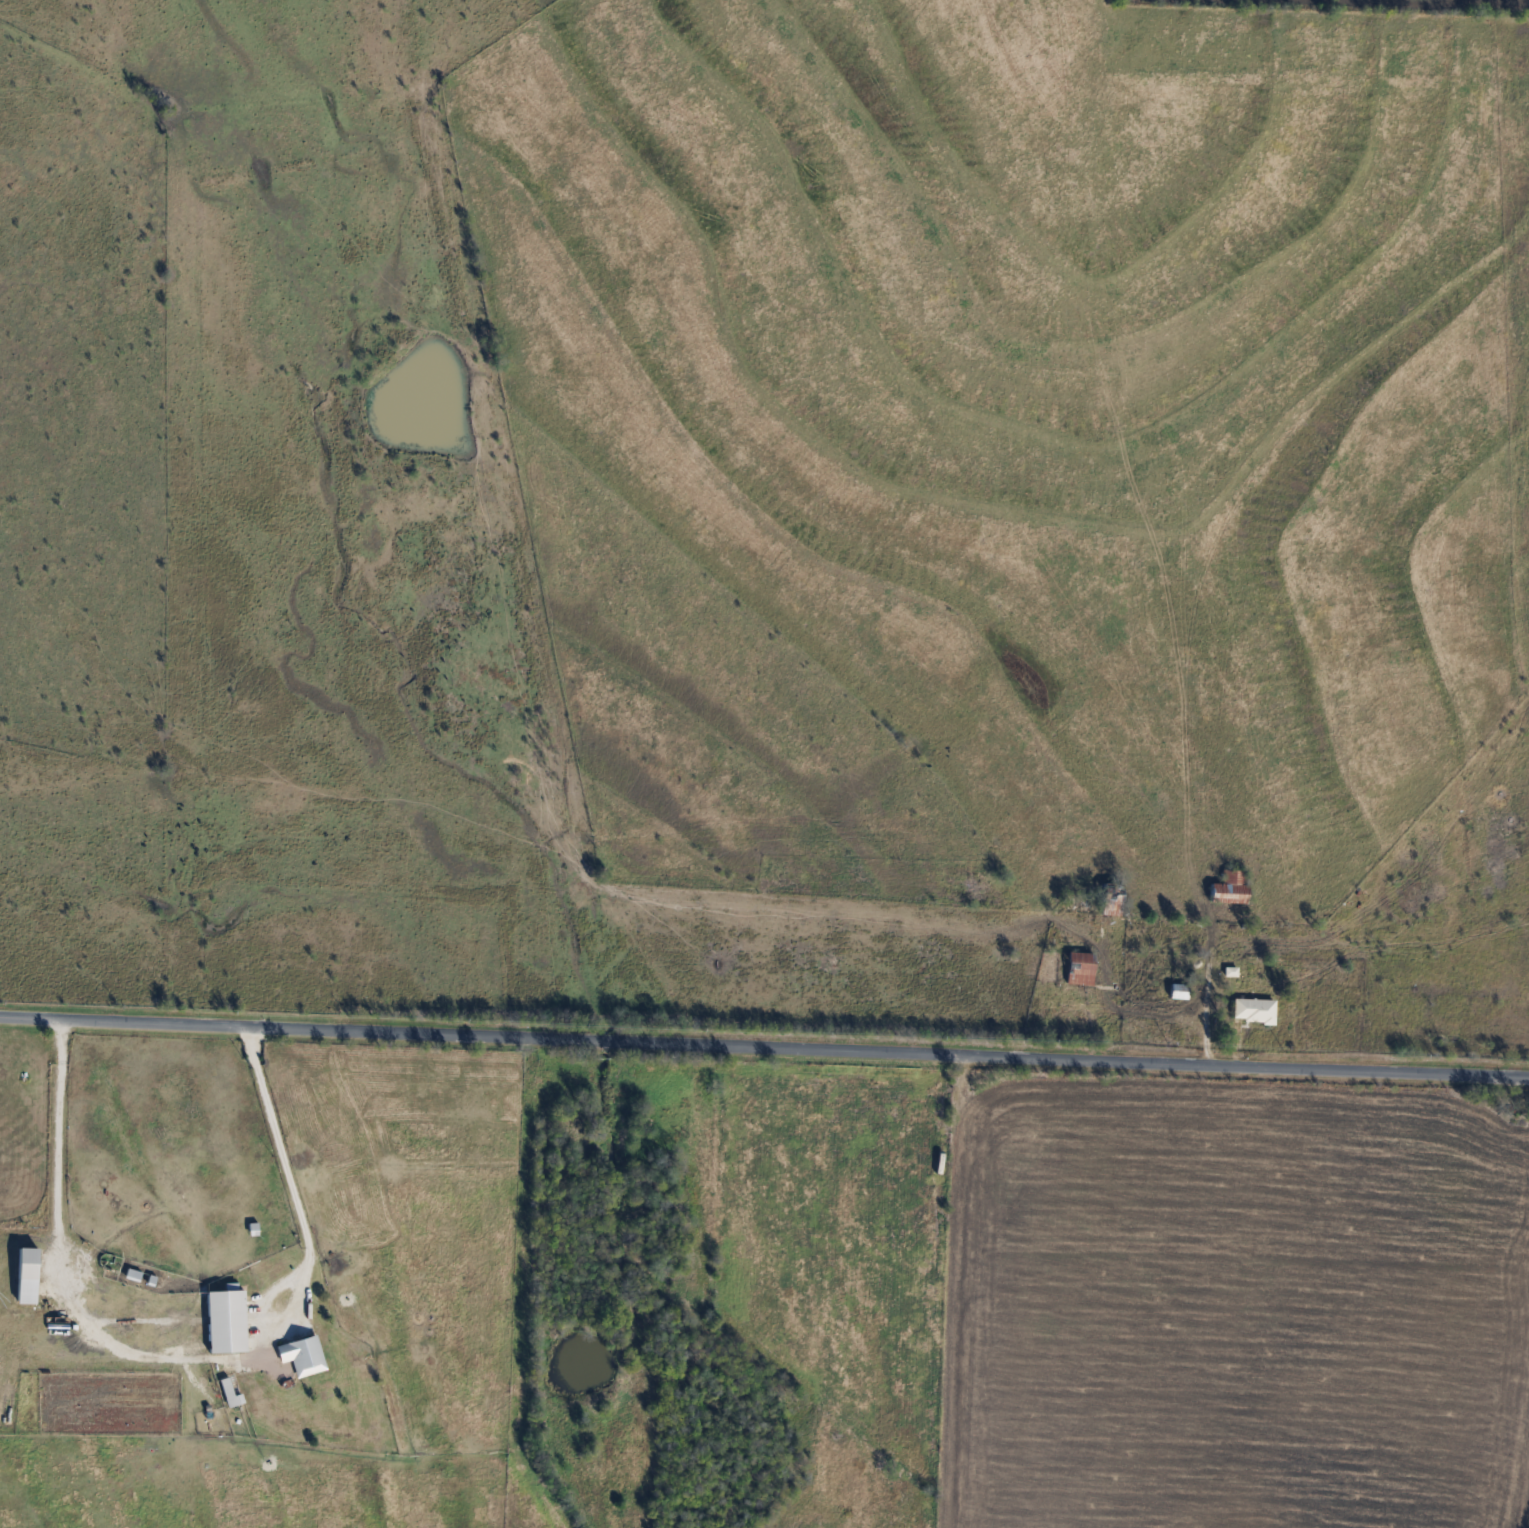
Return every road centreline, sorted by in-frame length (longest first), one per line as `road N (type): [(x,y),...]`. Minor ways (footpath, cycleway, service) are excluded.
road 1 (residential): [(0,1016),(1528,1076)]

